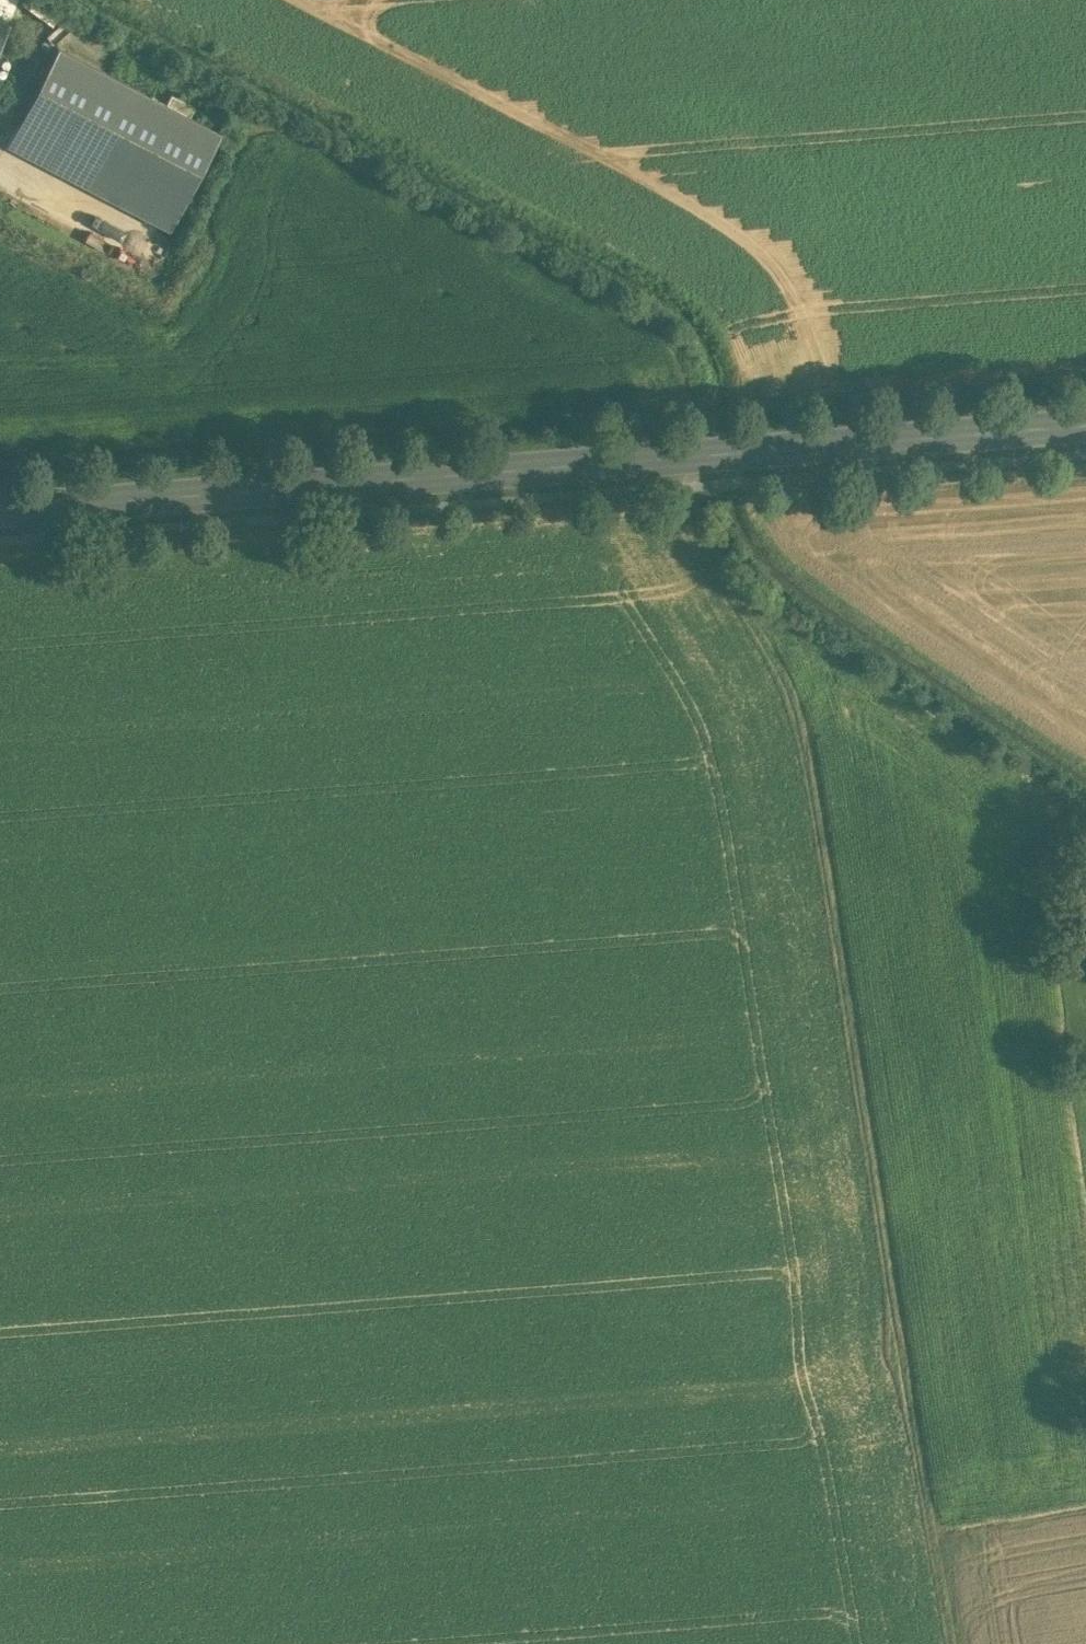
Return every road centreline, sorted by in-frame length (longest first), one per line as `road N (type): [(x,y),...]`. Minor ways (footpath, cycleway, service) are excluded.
road 1 (track): [(966,1643),(803,672),(710,537),(689,487),(687,455)]
road 2 (primary): [(0,508),(1085,423)]
road 3 (track): [(0,125),(51,18),(13,0)]

